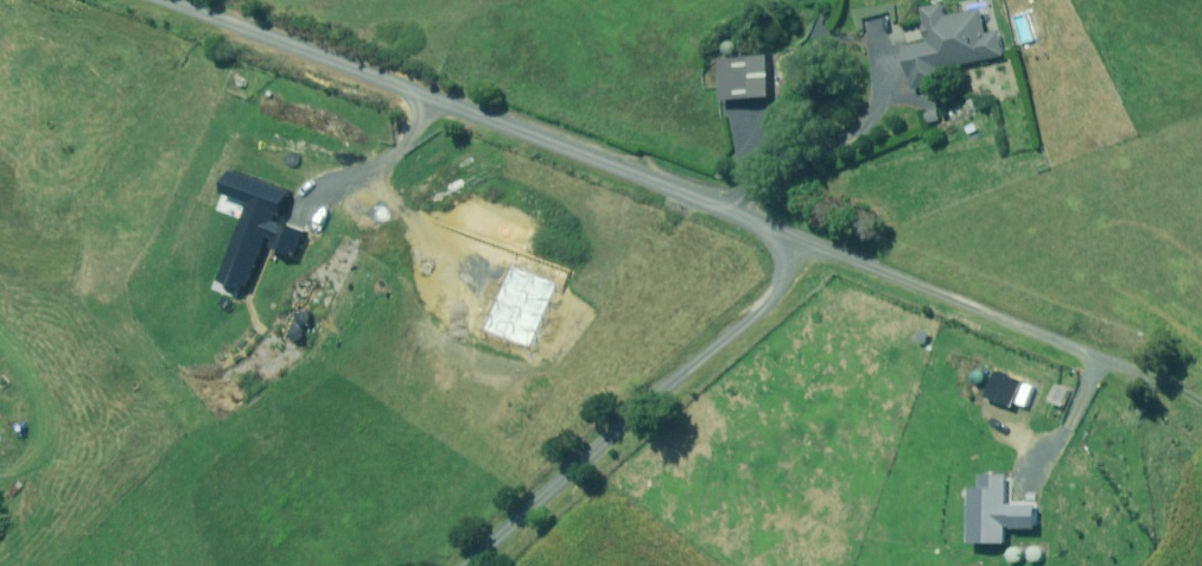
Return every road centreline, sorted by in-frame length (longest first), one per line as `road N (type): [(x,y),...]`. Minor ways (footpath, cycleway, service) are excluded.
road 1 (unclassified): [(154,0),(798,239)]
road 2 (residential): [(458,565),(764,306),(798,239)]
road 3 (unclassified): [(798,239),(1130,365)]

